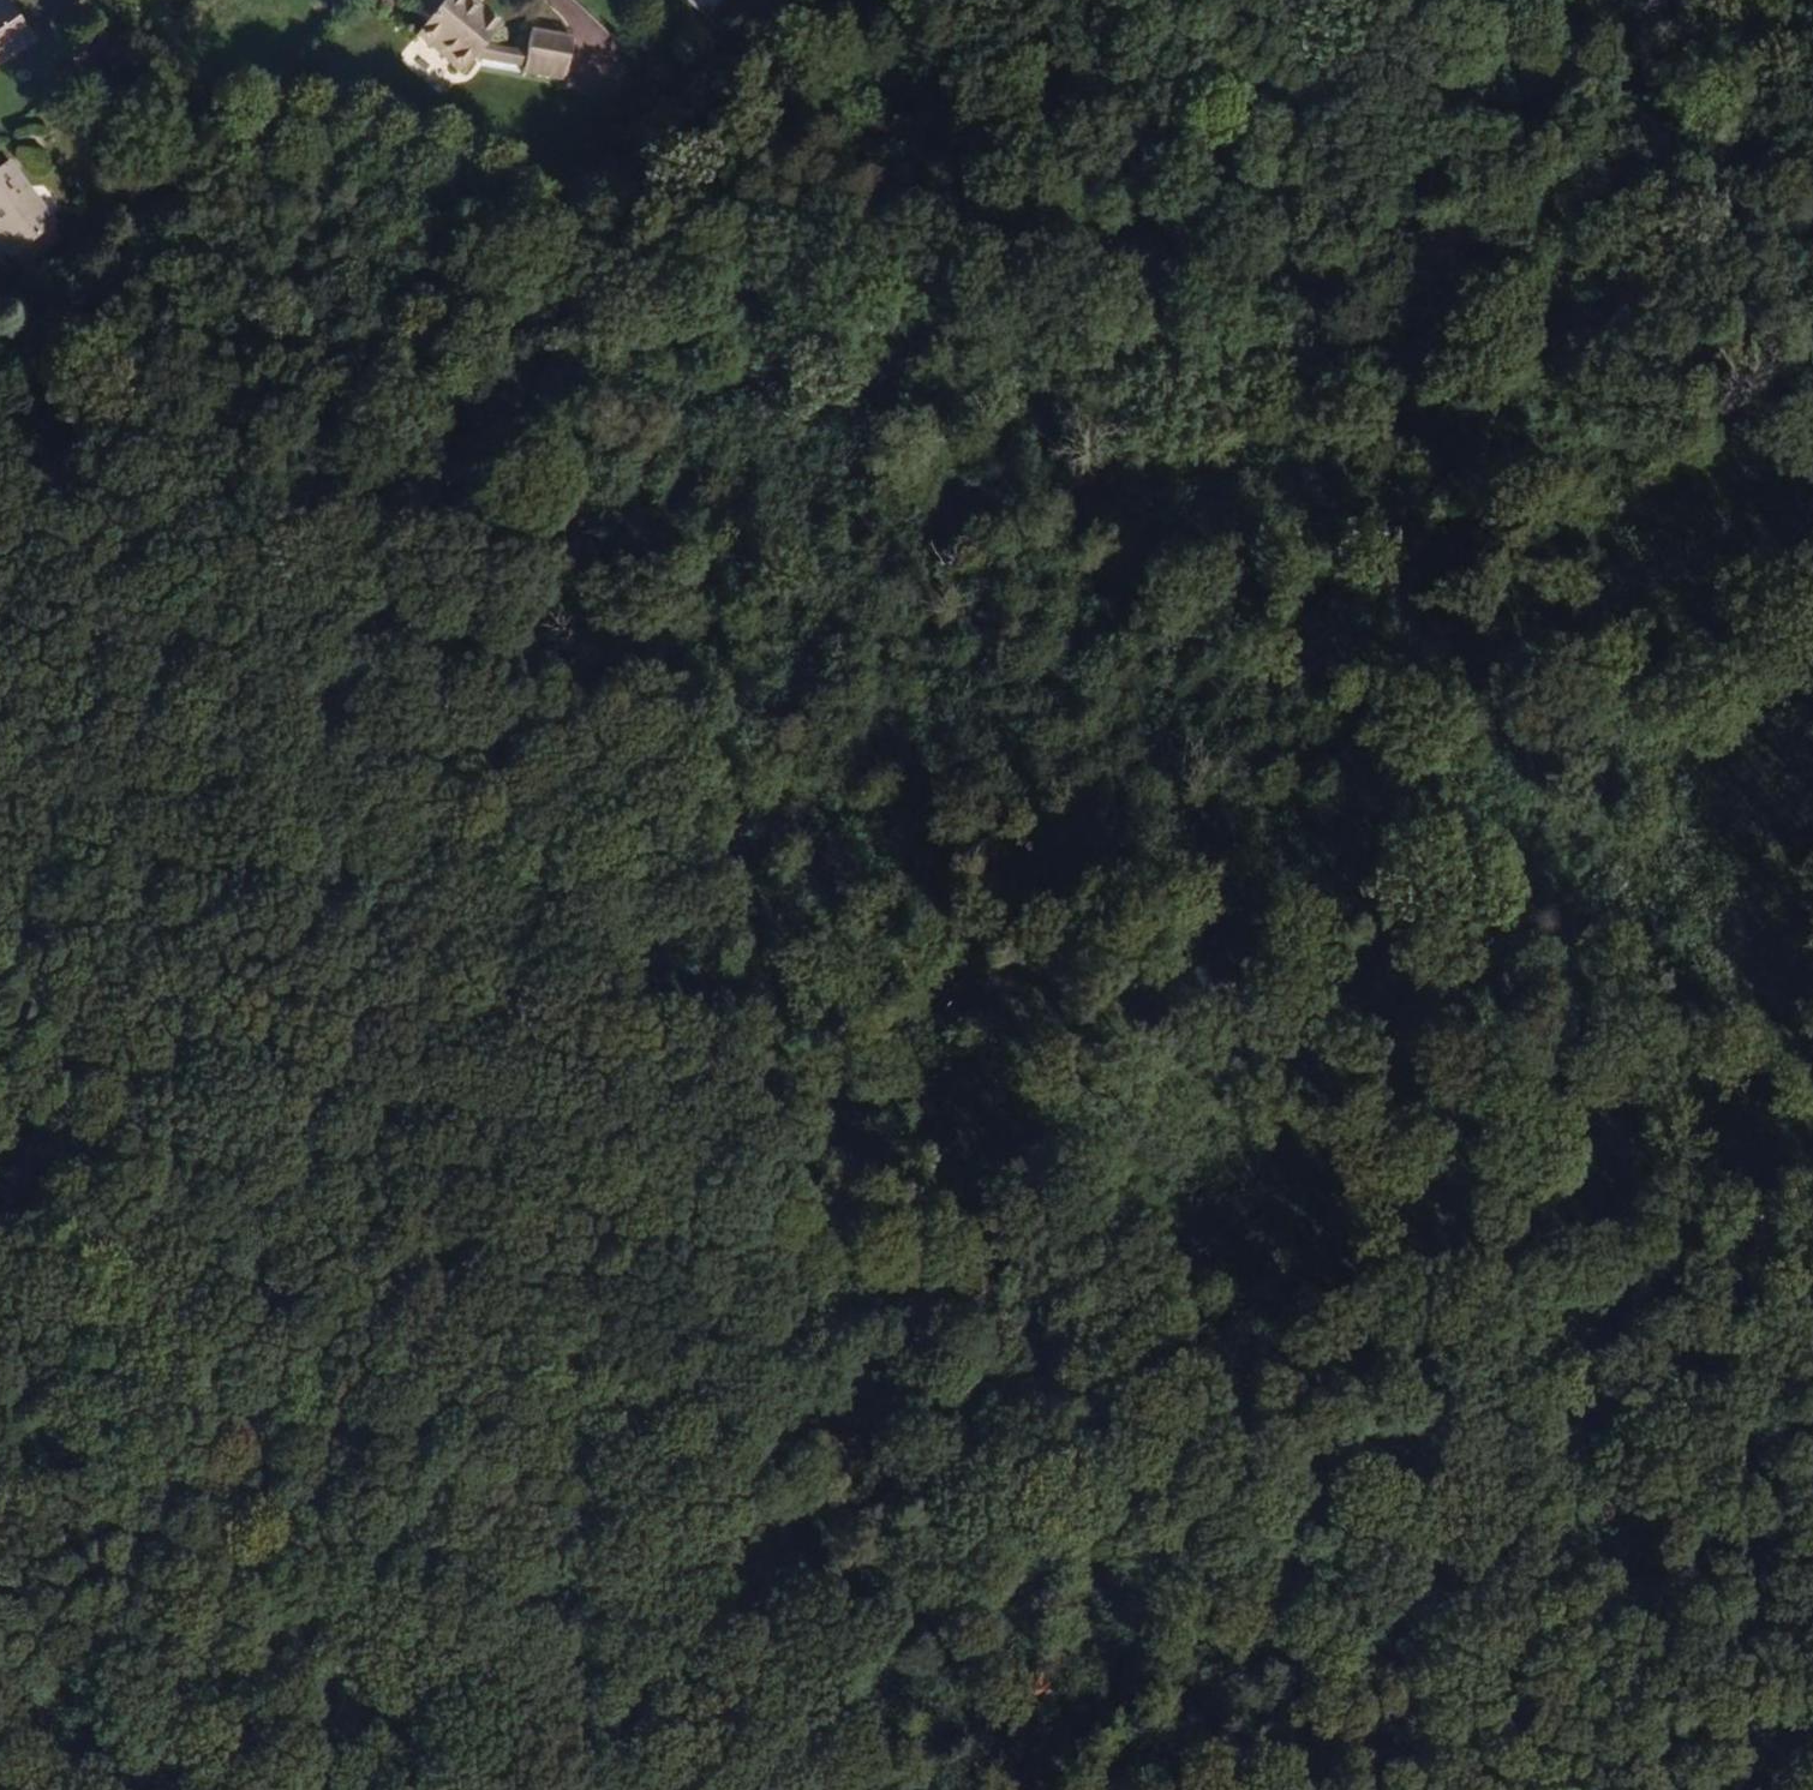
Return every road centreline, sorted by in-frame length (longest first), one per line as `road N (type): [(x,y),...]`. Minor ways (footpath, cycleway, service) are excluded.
road 1 (track): [(1550,0),(1651,136),(1800,65),(1812,87)]

